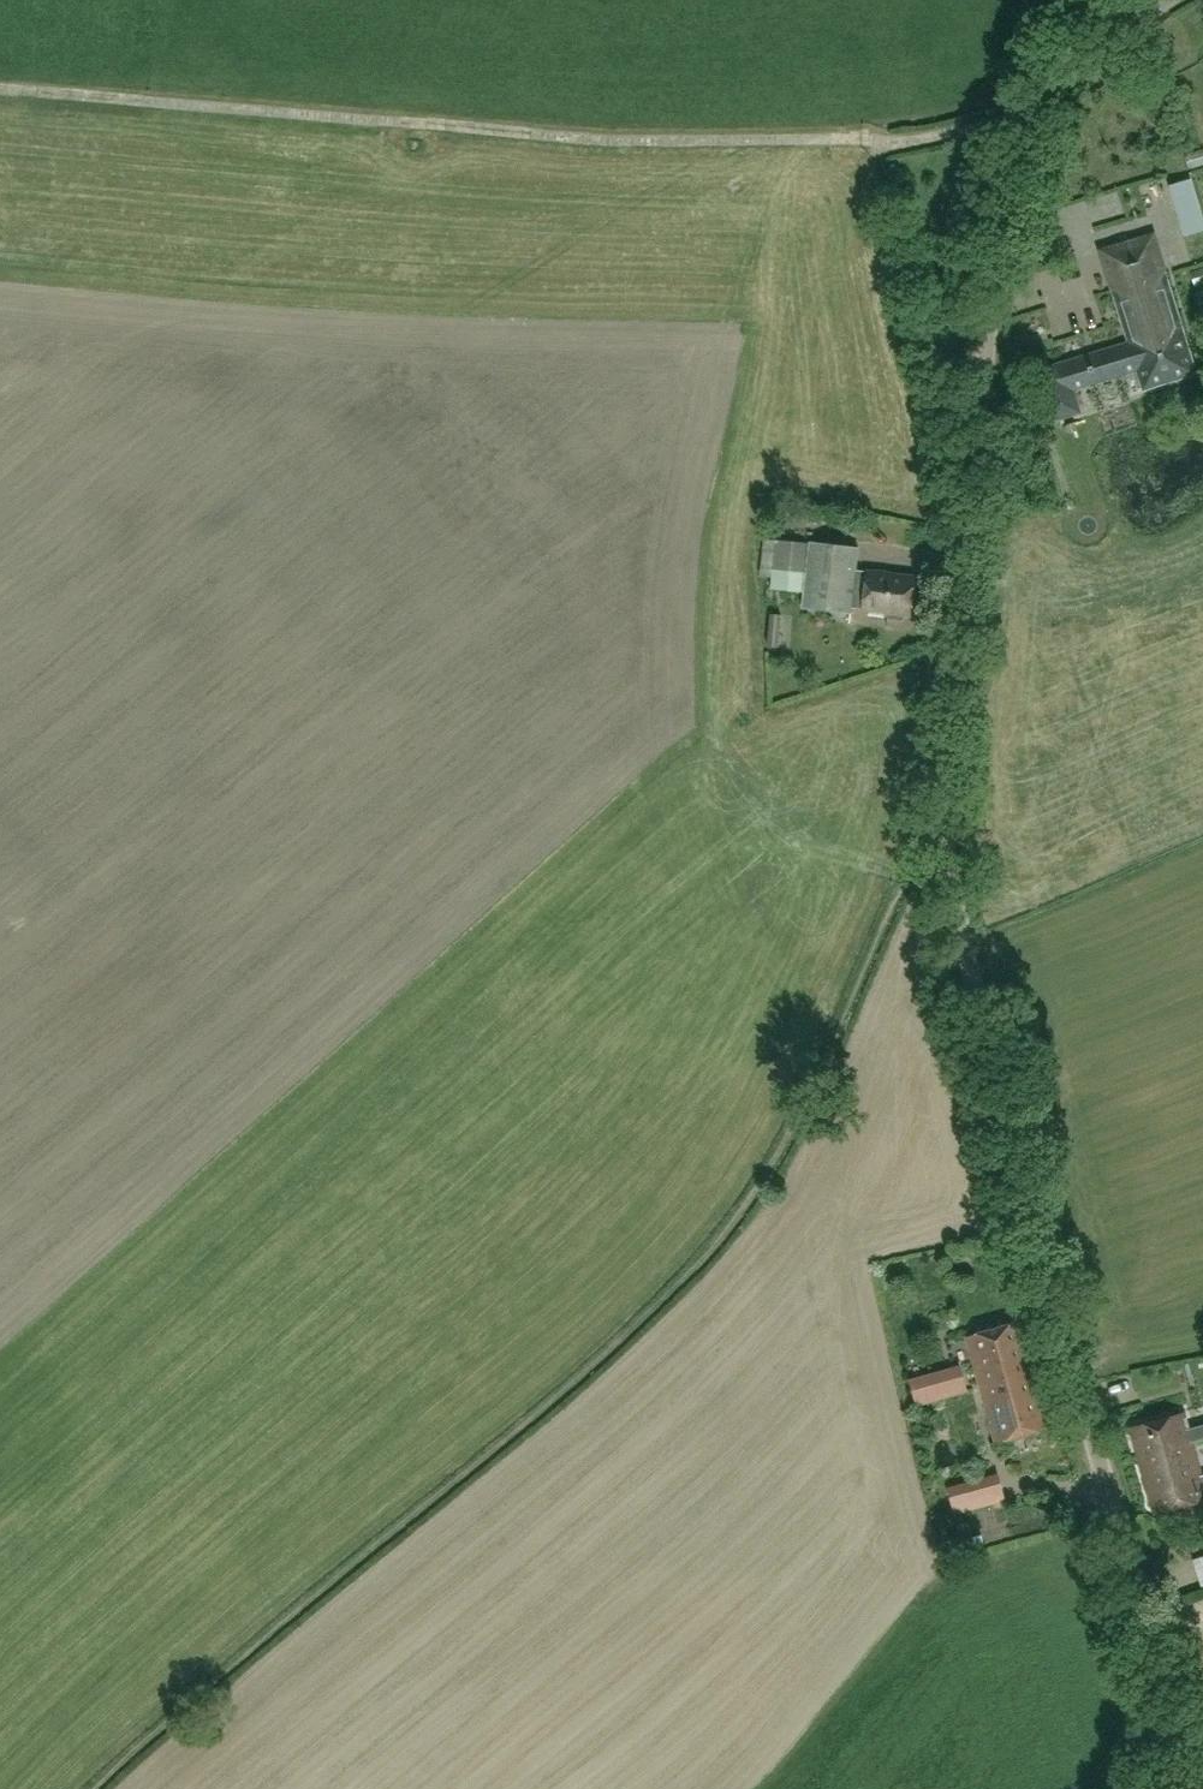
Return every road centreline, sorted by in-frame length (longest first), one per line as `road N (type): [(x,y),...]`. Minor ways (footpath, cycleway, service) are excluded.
road 1 (unclassified): [(1152,1788),(1161,1694),(1157,1619),(1070,1374),(943,822),(951,676),(1003,218),(1045,95)]
road 2 (track): [(0,89),(608,140),(905,141),(1005,118),(1045,95)]
road 3 (unclassified): [(1045,95),(1173,0)]

